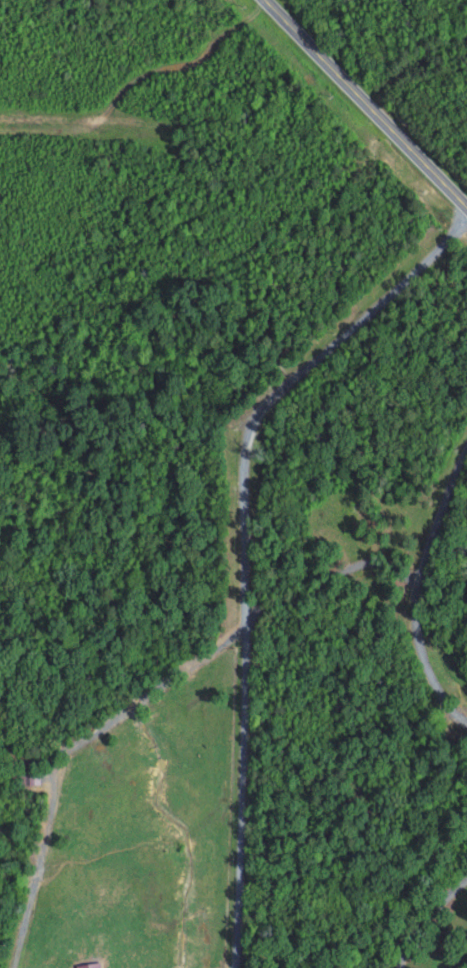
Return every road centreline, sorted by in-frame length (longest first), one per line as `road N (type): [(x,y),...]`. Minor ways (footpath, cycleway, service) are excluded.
road 1 (tertiary): [(466,208),(255,0)]

